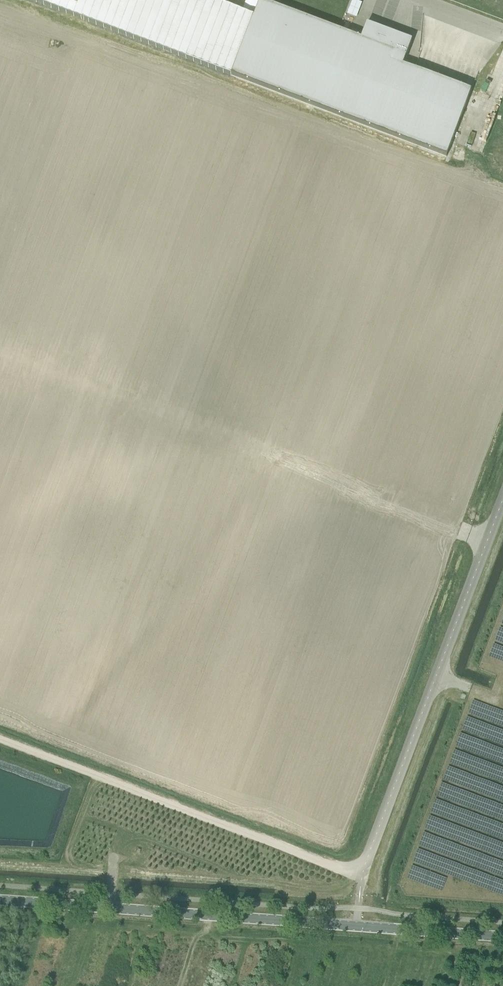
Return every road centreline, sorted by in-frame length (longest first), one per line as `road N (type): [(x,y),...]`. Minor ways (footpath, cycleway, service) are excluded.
road 1 (tertiary): [(502,937),(0,901)]
road 2 (track): [(0,739),(333,866),(365,869)]
road 3 (unclassified): [(368,858),(502,501)]

